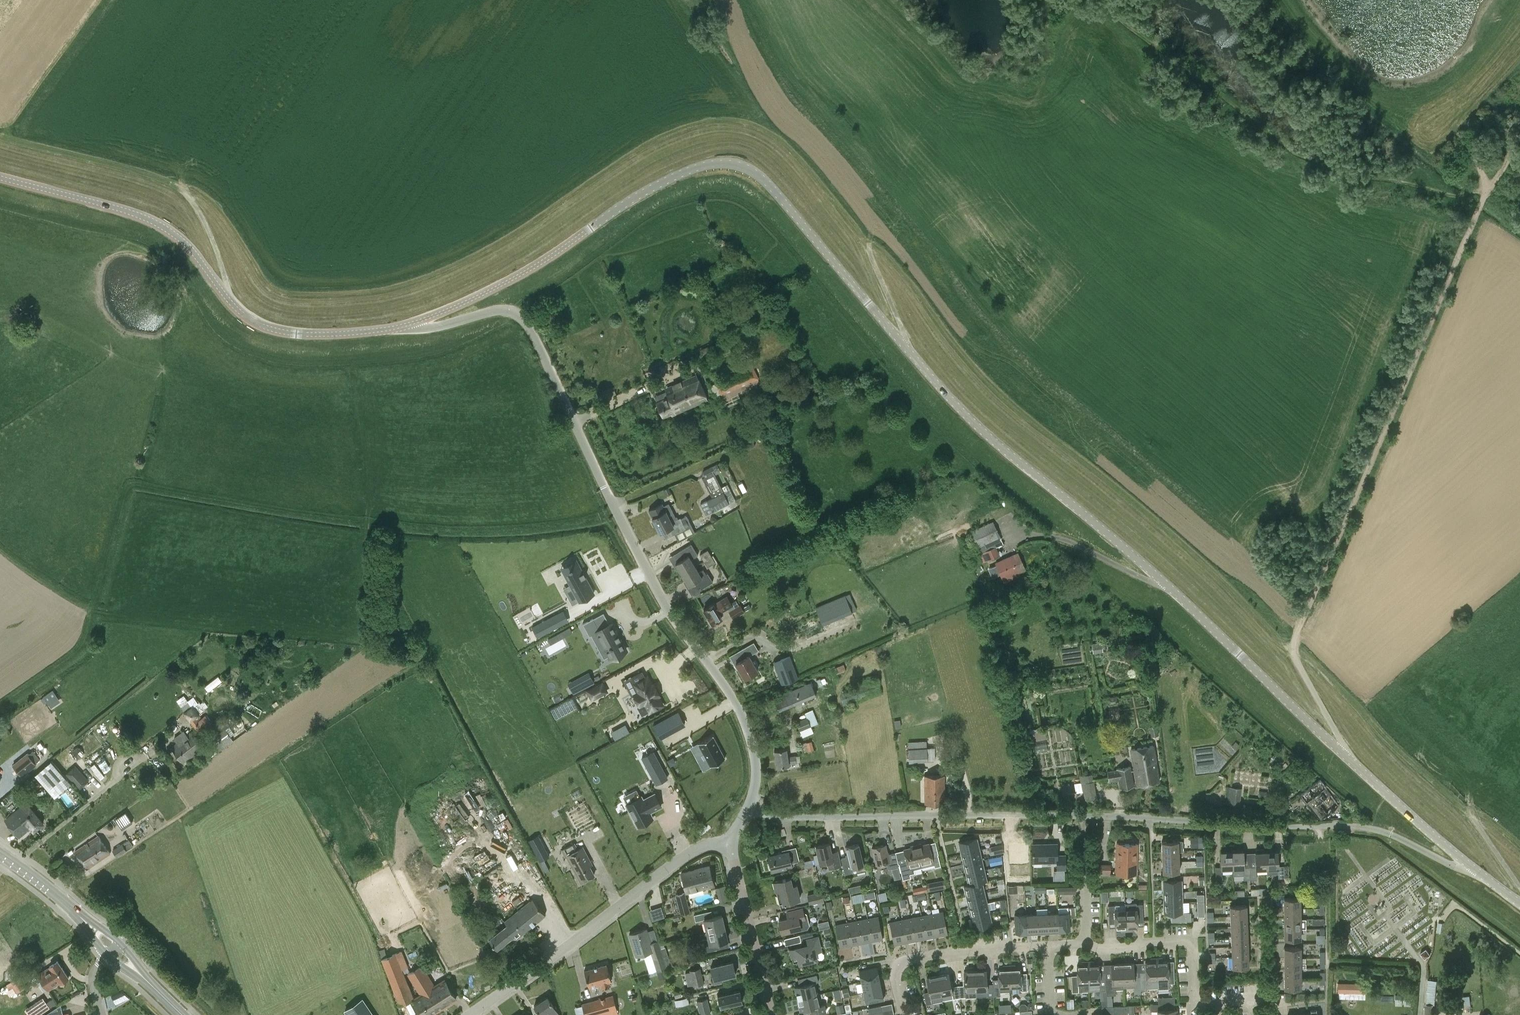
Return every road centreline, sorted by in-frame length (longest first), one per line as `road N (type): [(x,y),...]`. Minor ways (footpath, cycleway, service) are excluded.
road 1 (tertiary): [(1474,869),(1126,547),(942,396),(748,169),(724,162),(673,176),(535,267),(413,324)]
road 2 (residential): [(1474,869),(1349,825),(1083,815),(780,817),(749,807)]
road 3 (residential): [(749,807),(757,785),(747,723),(674,622),(527,322),(514,311),(413,324)]
road 4 (track): [(1351,762),(1295,648),(1491,192)]
road 5 (tertiary): [(413,324),(315,336),(277,330),(229,294),(174,228),(0,178)]
road 6 (track): [(1491,192),(1325,162),(1253,116),(1117,0)]
road 7 (residential): [(469,1014),(703,845),(728,841)]
road 8 (residential): [(905,1014),(898,966),(1049,946)]
road 9 (residential): [(770,1014),(728,841)]
road 10 (residential): [(1084,943),(1141,948),(1191,940),(1194,1004)]
road 11 (track): [(182,193),(207,227),(235,300)]

